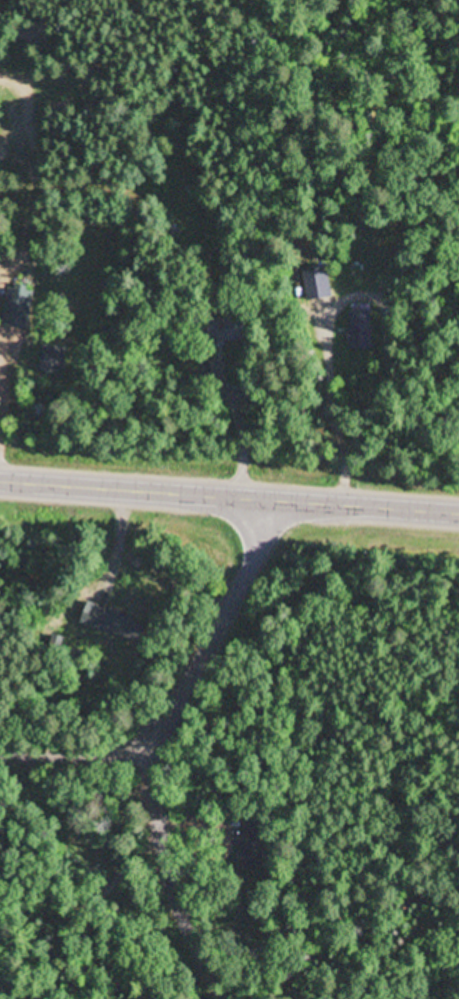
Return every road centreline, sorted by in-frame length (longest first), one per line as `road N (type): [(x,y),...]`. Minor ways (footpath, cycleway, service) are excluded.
road 1 (residential): [(232,998),(178,899),(157,792),(171,726),(258,558),(268,502)]
road 2 (primary): [(458,515),(0,484)]
road 3 (track): [(0,511),(125,525),(238,558),(395,536)]
road 4 (track): [(313,460),(0,443)]
road 5 (residential): [(0,752),(74,759),(165,742)]

